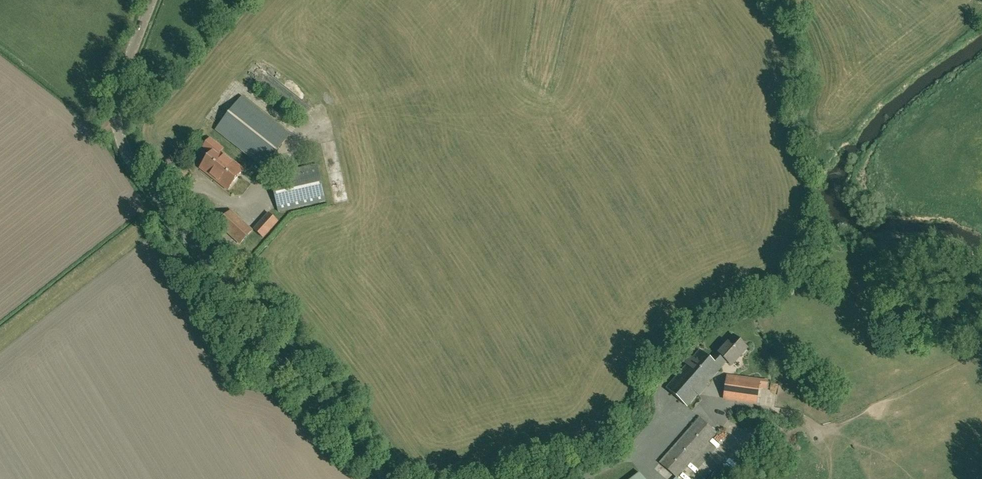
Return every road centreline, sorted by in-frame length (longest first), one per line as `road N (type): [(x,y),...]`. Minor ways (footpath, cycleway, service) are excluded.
road 1 (tertiary): [(387,478),(205,262),(122,149),(119,86),(152,0)]

